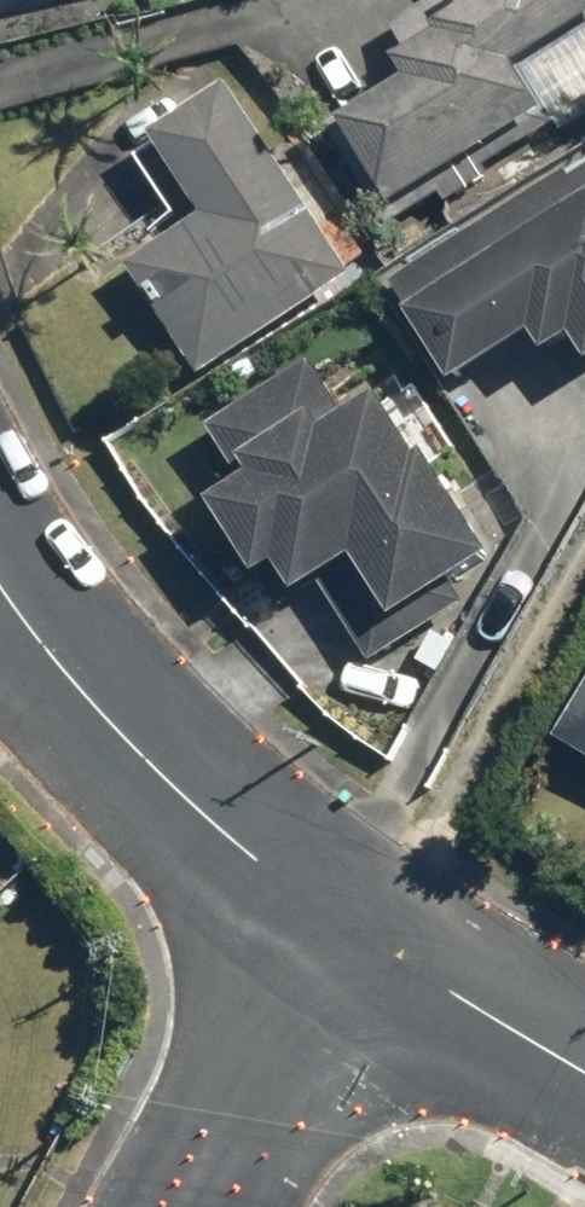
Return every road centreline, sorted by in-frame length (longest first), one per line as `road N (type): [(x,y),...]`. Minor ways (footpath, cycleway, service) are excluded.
road 1 (residential): [(344,933),(101,709),(0,579)]
road 2 (residential): [(189,1206),(344,933)]
road 3 (residential): [(584,1073),(344,933)]

